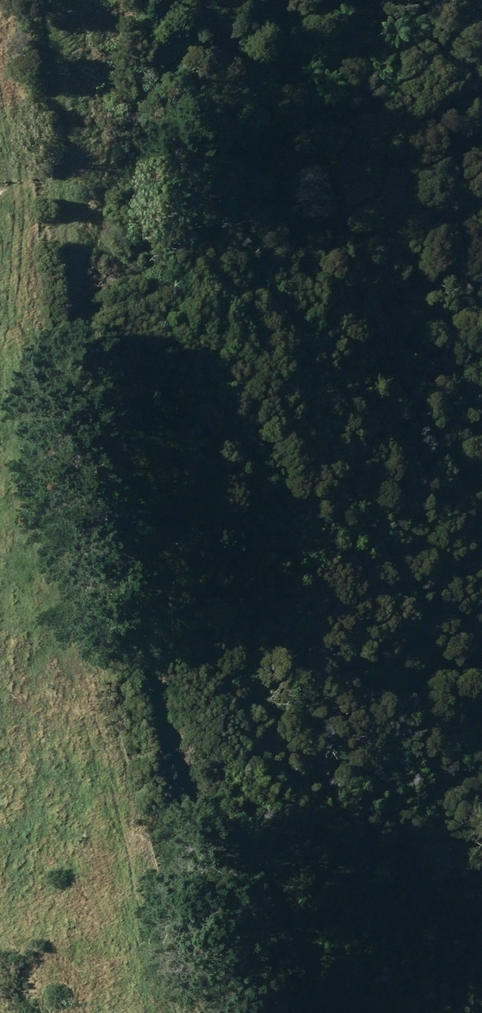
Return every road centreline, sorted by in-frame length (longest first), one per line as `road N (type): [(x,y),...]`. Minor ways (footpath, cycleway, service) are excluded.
road 1 (track): [(46,0),(101,483),(150,641),(194,747),(297,974),(325,1012)]
road 2 (track): [(0,239),(23,433),(182,1012)]

